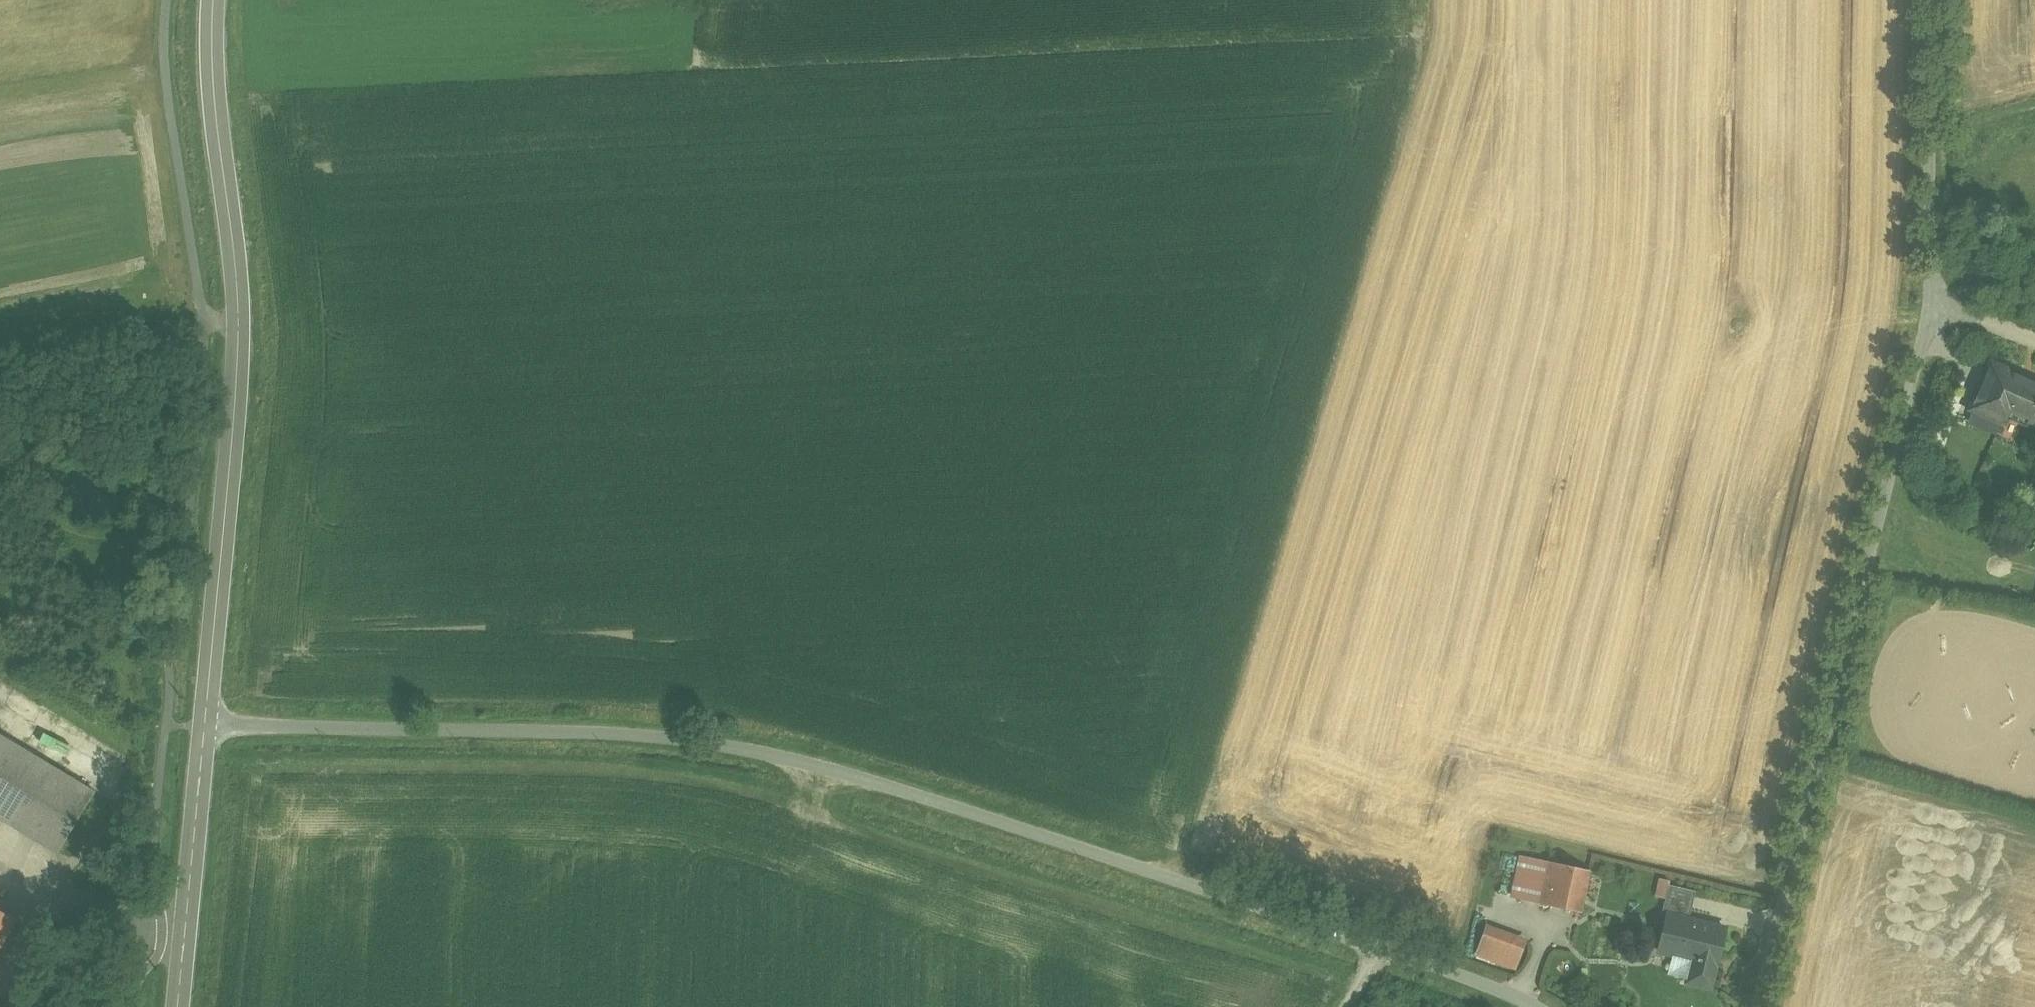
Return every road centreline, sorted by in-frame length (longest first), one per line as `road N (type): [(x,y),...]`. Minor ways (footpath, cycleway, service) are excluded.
road 1 (unclassified): [(1531,1006),(1038,838),(726,748),(206,728)]
road 2 (unclassified): [(1774,1006),(1939,315),(1941,0)]
road 3 (secondary): [(224,0),(218,78),(242,254),(244,366),(206,728)]
road 4 (secondary): [(206,728),(179,1006)]

